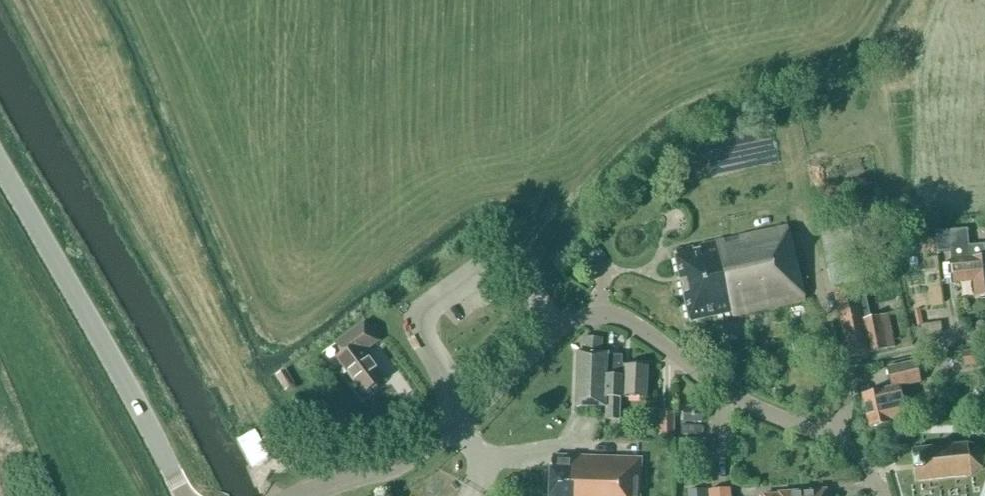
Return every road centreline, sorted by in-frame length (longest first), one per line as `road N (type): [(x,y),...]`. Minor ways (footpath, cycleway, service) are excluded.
road 1 (tertiary): [(186,495),(0,164)]
road 2 (residential): [(838,444),(714,385),(629,321),(598,313),(561,324)]
road 3 (unclassified): [(561,324),(498,261),(422,315),(420,334),(467,416)]
road 4 (residential): [(838,444),(848,398),(807,232)]
road 5 (residential): [(467,416),(395,465),(305,495)]
road 6 (residential): [(561,324),(467,416)]

